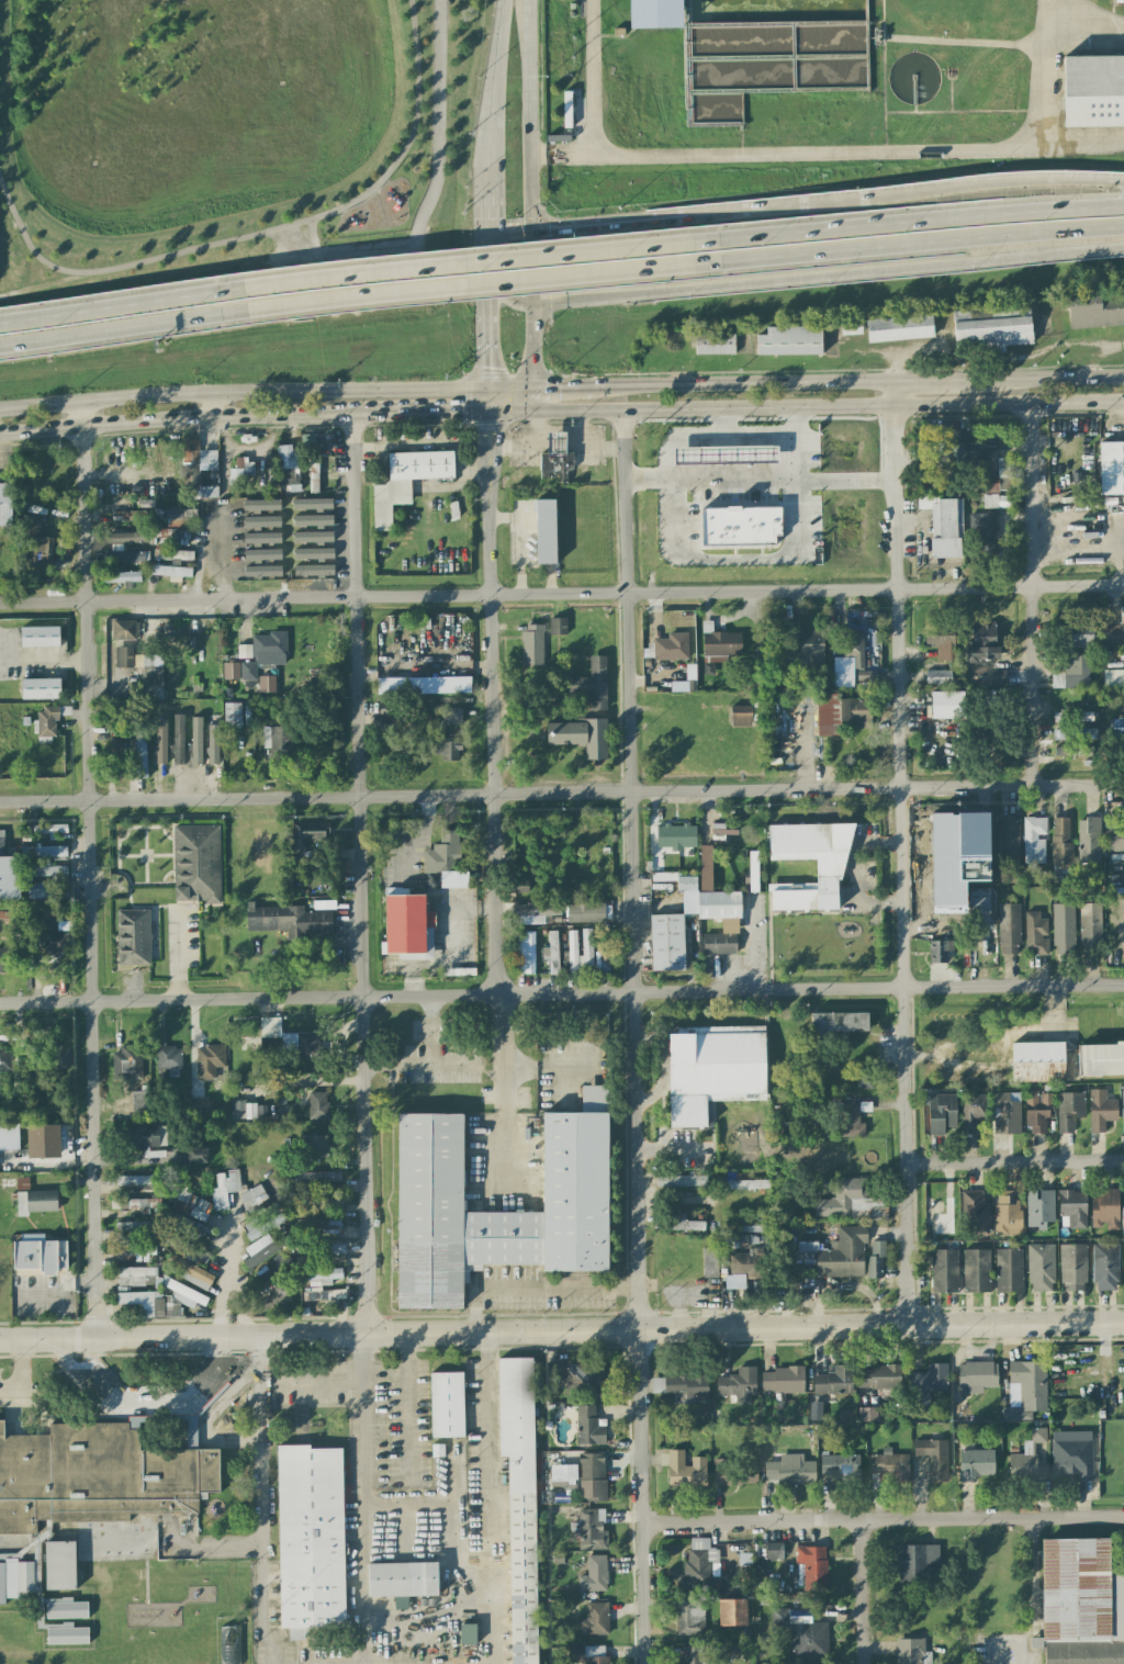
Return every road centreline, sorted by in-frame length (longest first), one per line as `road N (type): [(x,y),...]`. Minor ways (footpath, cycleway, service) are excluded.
road 1 (residential): [(1123,983),(0,1004)]
road 2 (tertiary): [(1123,1323),(0,1341)]
road 3 (residential): [(1123,782),(0,799)]
road 4 (residential): [(1123,587),(0,602)]
road 5 (residential): [(896,383),(909,1326)]
road 6 (residential): [(81,402),(100,1339)]
road 7 (residential): [(352,412),(366,998),(361,1337)]
road 8 (residential): [(621,411),(640,1330)]
road 9 (secondary): [(537,411),(1123,402)]
road 10 (residential): [(486,452),(498,996)]
road 11 (motorway): [(532,304),(1050,244)]
road 12 (secondary): [(485,390),(0,409)]
road 13 (residential): [(1123,1516),(643,1525)]
road 14 (motorway): [(249,311),(722,261)]
road 15 (motorway): [(720,236),(247,284)]
road 16 (motorway): [(1123,207),(720,236)]
road 17 (motorway): [(722,261),(1123,239)]
road 18 (secondary): [(0,435),(397,412)]
road 19 (residential): [(1029,403),(1036,784)]
road 20 (residential): [(640,1330),(645,1663)]
road 21 (secondary): [(532,304),(529,0)]
road 22 (secondary): [(896,383),(594,389)]
road 23 (motorway): [(0,346),(249,311)]
road 24 (motorway): [(247,284),(0,318)]
road 25 (motorway): [(1123,184),(974,184),(891,196)]
road 26 (motorway): [(891,196),(671,217)]
road 27 (residential): [(907,1165),(1123,1160)]
road 28 (residential): [(498,996),(507,1004),(505,1183)]
road 29 (secondary): [(1123,376),(970,381)]
road 30 (residential): [(862,1521),(864,1663)]
road 31 (motorway): [(671,217),(532,229)]

